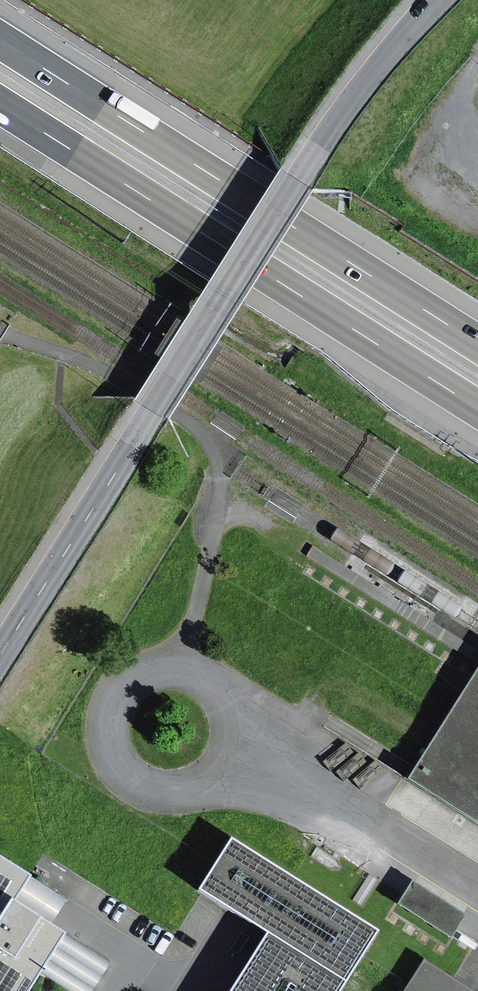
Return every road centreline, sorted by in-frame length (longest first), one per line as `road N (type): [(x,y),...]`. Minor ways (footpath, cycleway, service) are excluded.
road 1 (motorway): [(0,105),(477,411)]
road 2 (motorway): [(477,343),(0,40)]
road 3 (unclassified): [(152,412),(300,176),(438,0)]
road 4 (unclassified): [(152,412),(0,657)]

